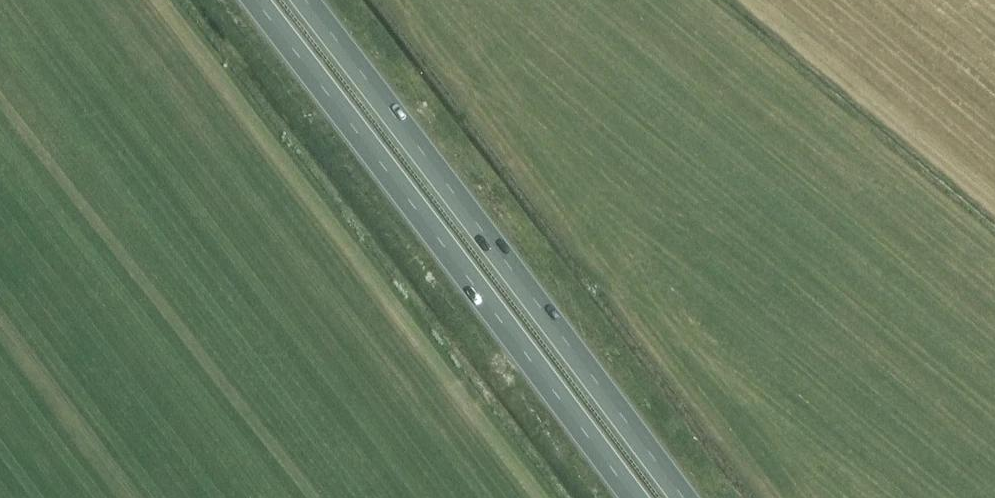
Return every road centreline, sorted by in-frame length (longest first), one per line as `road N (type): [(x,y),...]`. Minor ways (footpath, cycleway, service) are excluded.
road 1 (trunk): [(684,497),(304,0)]
road 2 (trunk): [(254,0),(634,497)]

